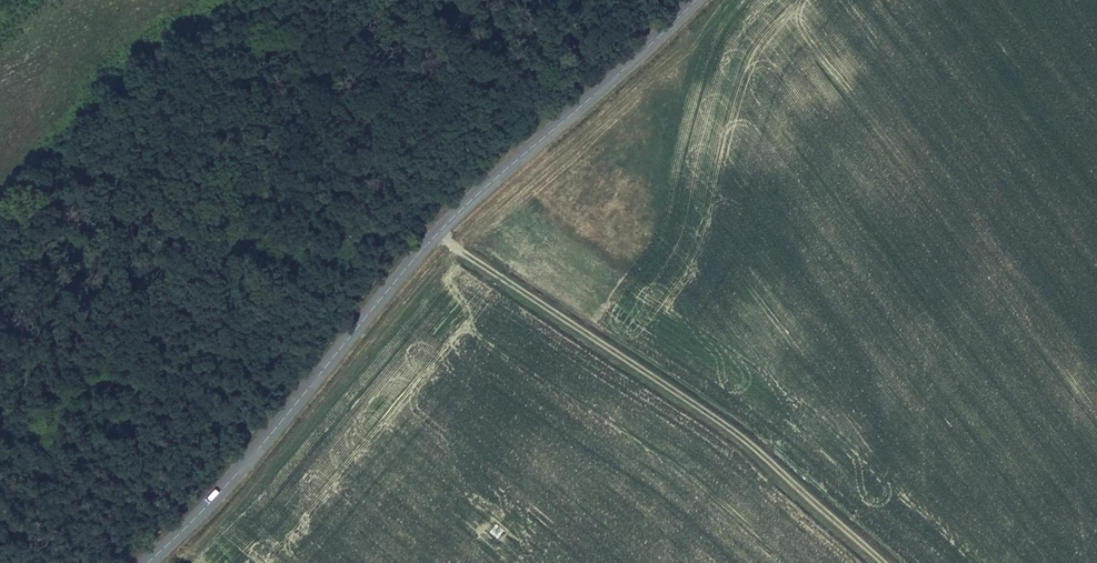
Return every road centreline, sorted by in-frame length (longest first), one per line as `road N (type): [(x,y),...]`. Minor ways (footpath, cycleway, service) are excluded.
road 1 (tertiary): [(148,562),(437,233),(690,0)]
road 2 (track): [(437,233),(754,441),(889,562)]

